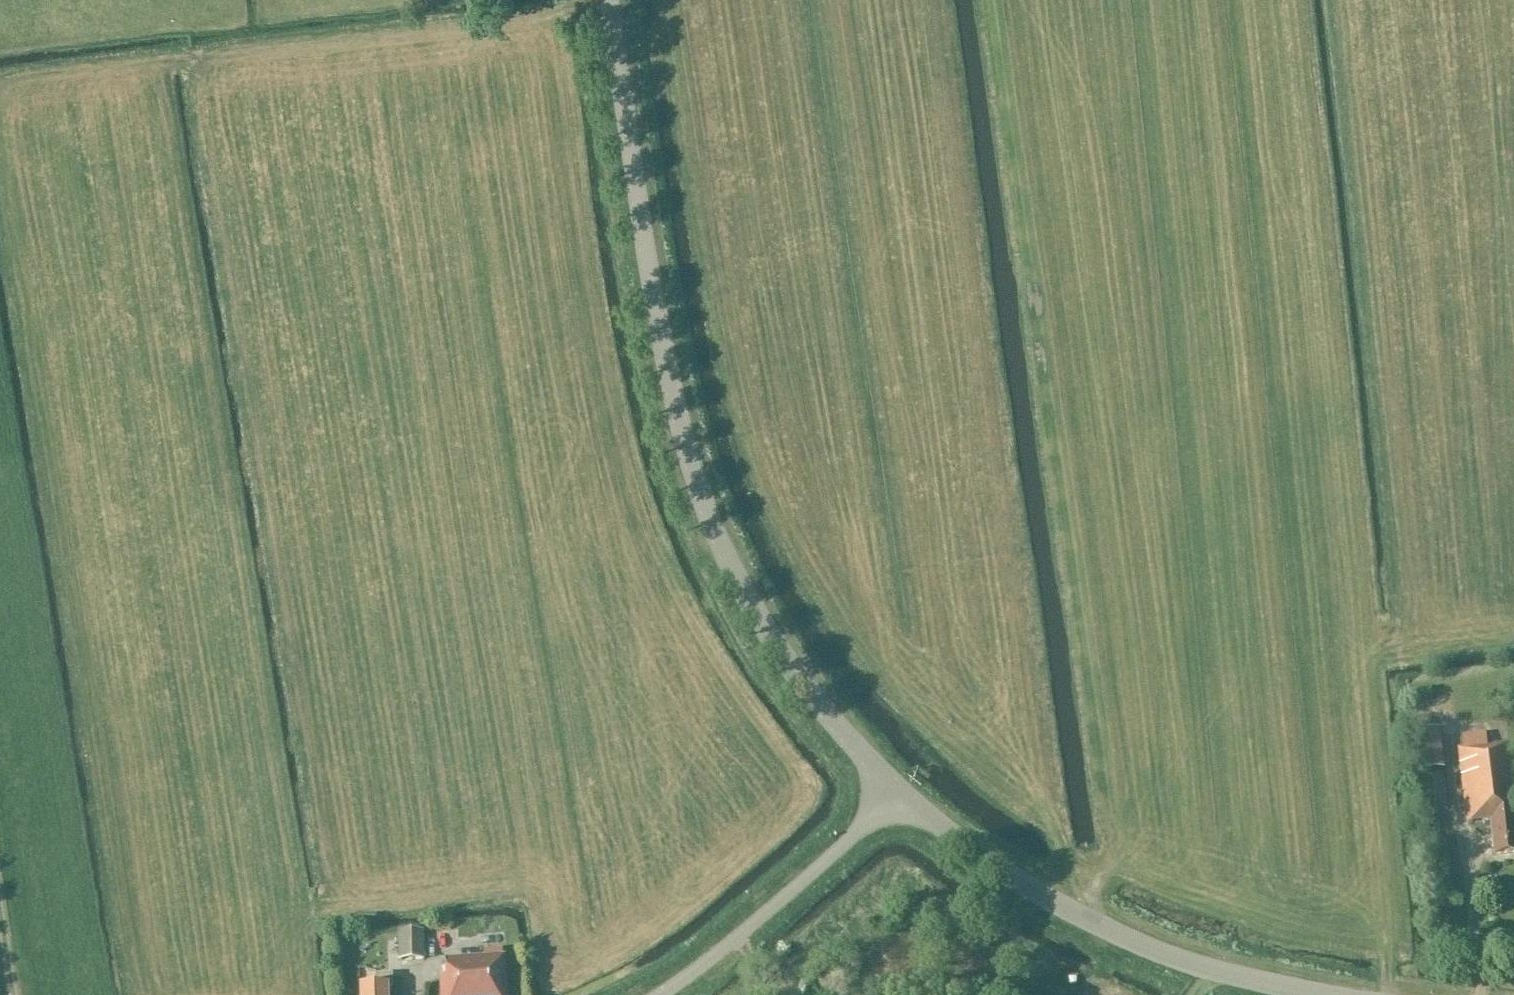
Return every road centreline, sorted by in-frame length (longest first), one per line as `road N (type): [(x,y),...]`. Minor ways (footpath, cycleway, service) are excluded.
road 1 (tertiary): [(900,789),(847,738),(780,651),(707,511),(658,323),(609,0)]
road 2 (tertiary): [(1315,994),(1173,964),(1100,933),(967,846),(900,789)]
road 3 (unclassified): [(661,994),(792,890),(900,789)]

